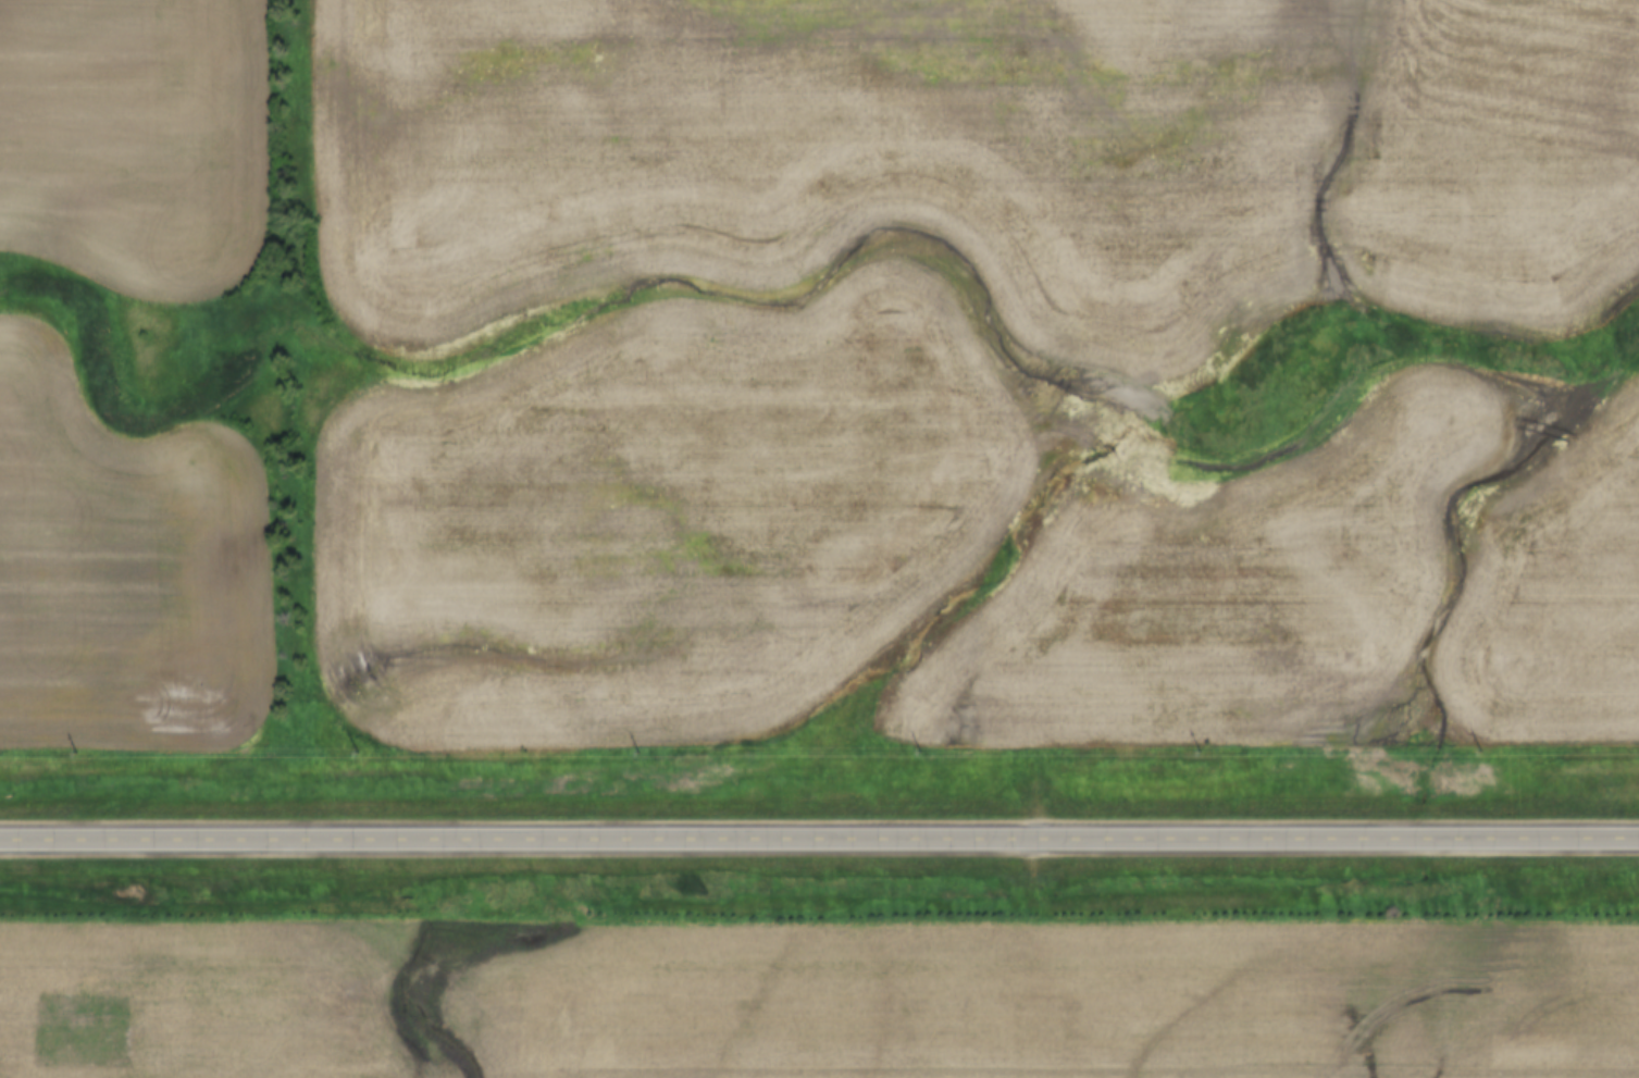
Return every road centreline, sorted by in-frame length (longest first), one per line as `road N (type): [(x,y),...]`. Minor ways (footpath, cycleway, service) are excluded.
road 1 (primary): [(0,841),(1638,842)]

